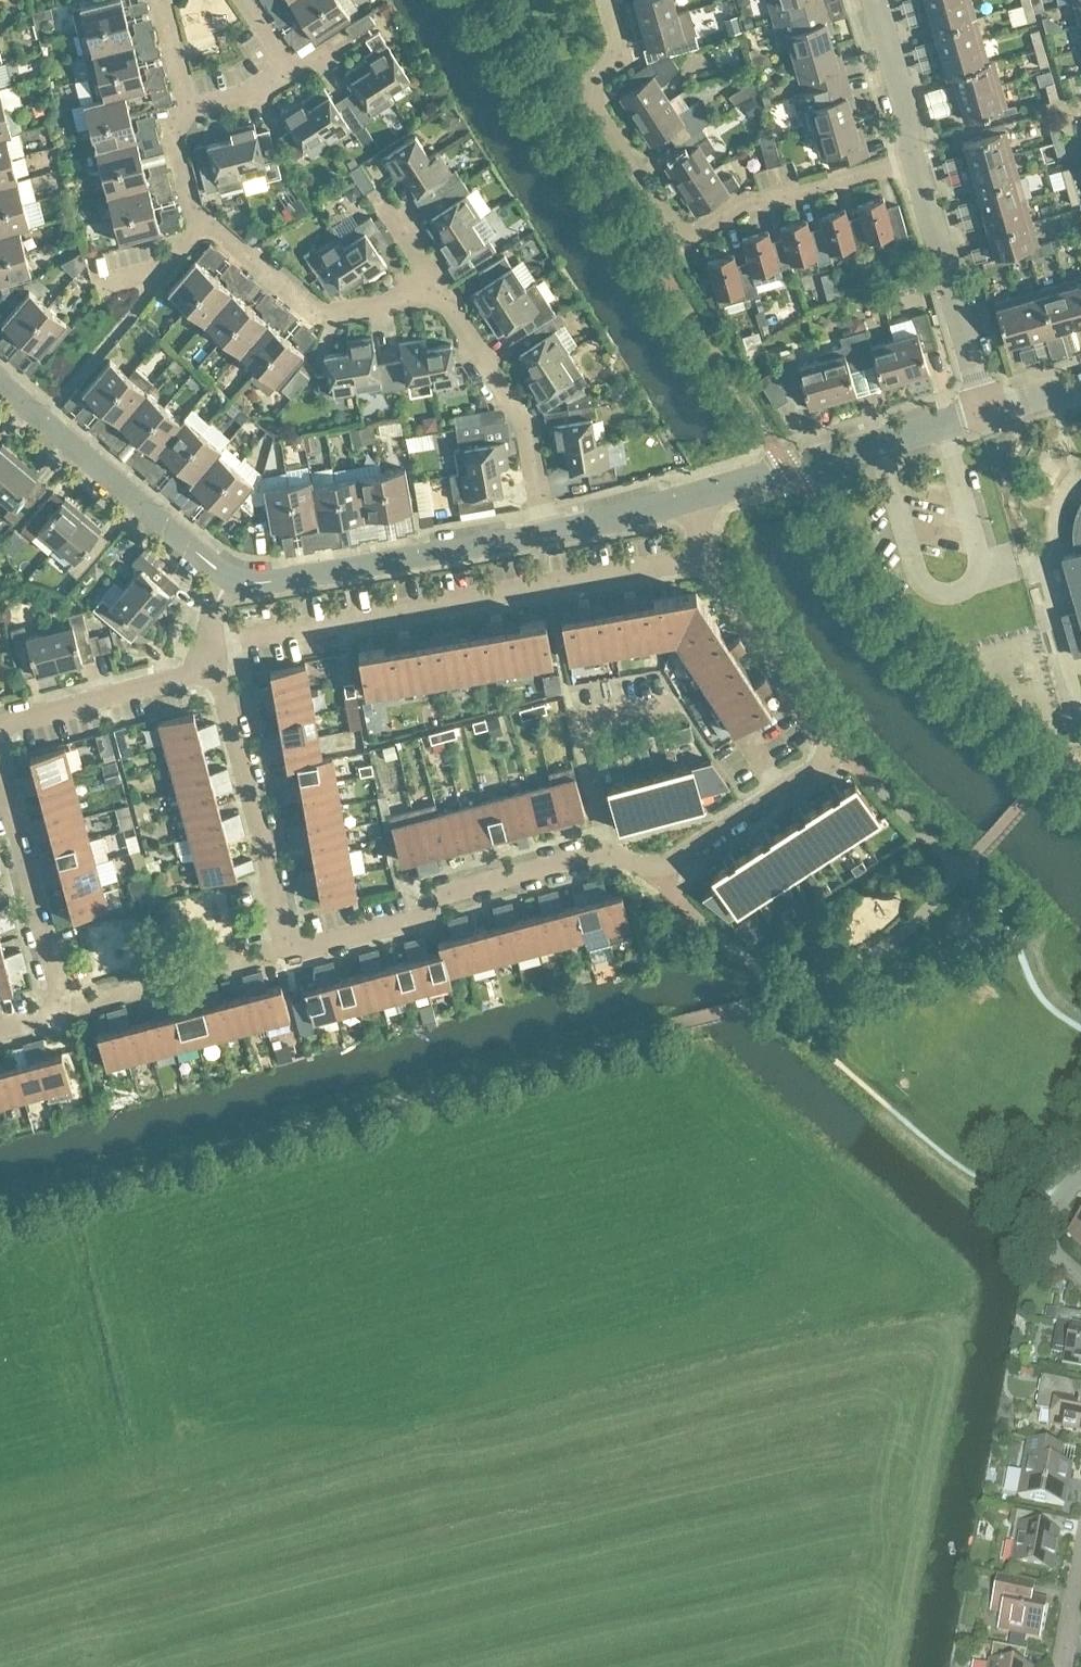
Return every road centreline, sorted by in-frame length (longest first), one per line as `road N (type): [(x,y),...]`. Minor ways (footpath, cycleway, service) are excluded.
road 1 (residential): [(913,155),(746,200),(682,242),(581,83),(610,63),(616,42),(608,0)]
road 2 (residential): [(207,643),(711,557)]
road 3 (residential): [(610,851),(646,868),(666,865),(835,752),(711,557)]
road 4 (residential): [(283,950),(405,921),(439,891),(610,851)]
road 5 (residential): [(540,534),(271,581),(226,577)]
road 6 (residential): [(685,499),(986,412)]
road 7 (residential): [(226,577),(0,382)]
road 8 (residential): [(283,950),(266,850),(211,667)]
road 9 (residential): [(540,534),(530,457),(510,406),(430,275)]
road 10 (residential): [(986,412),(913,155)]
road 11 (residential): [(430,275),(371,303),(320,315),(207,224)]
road 12 (residential): [(66,1010),(0,774)]
road 13 (residential): [(610,851),(572,716),(673,698)]
road 14 (residential): [(66,1010),(283,950)]
road 15 (residential): [(0,725),(211,667)]
road 16 (residential): [(913,155),(875,0)]
road 17 (residential): [(685,499),(540,534)]
road 18 (residential): [(207,224),(191,201),(170,115),(189,110)]
road 19 (residential): [(1080,1277),(1051,1252),(1043,1229),(1049,1207),(1080,1172)]
road 20 (residential): [(98,285),(165,270),(207,224)]

